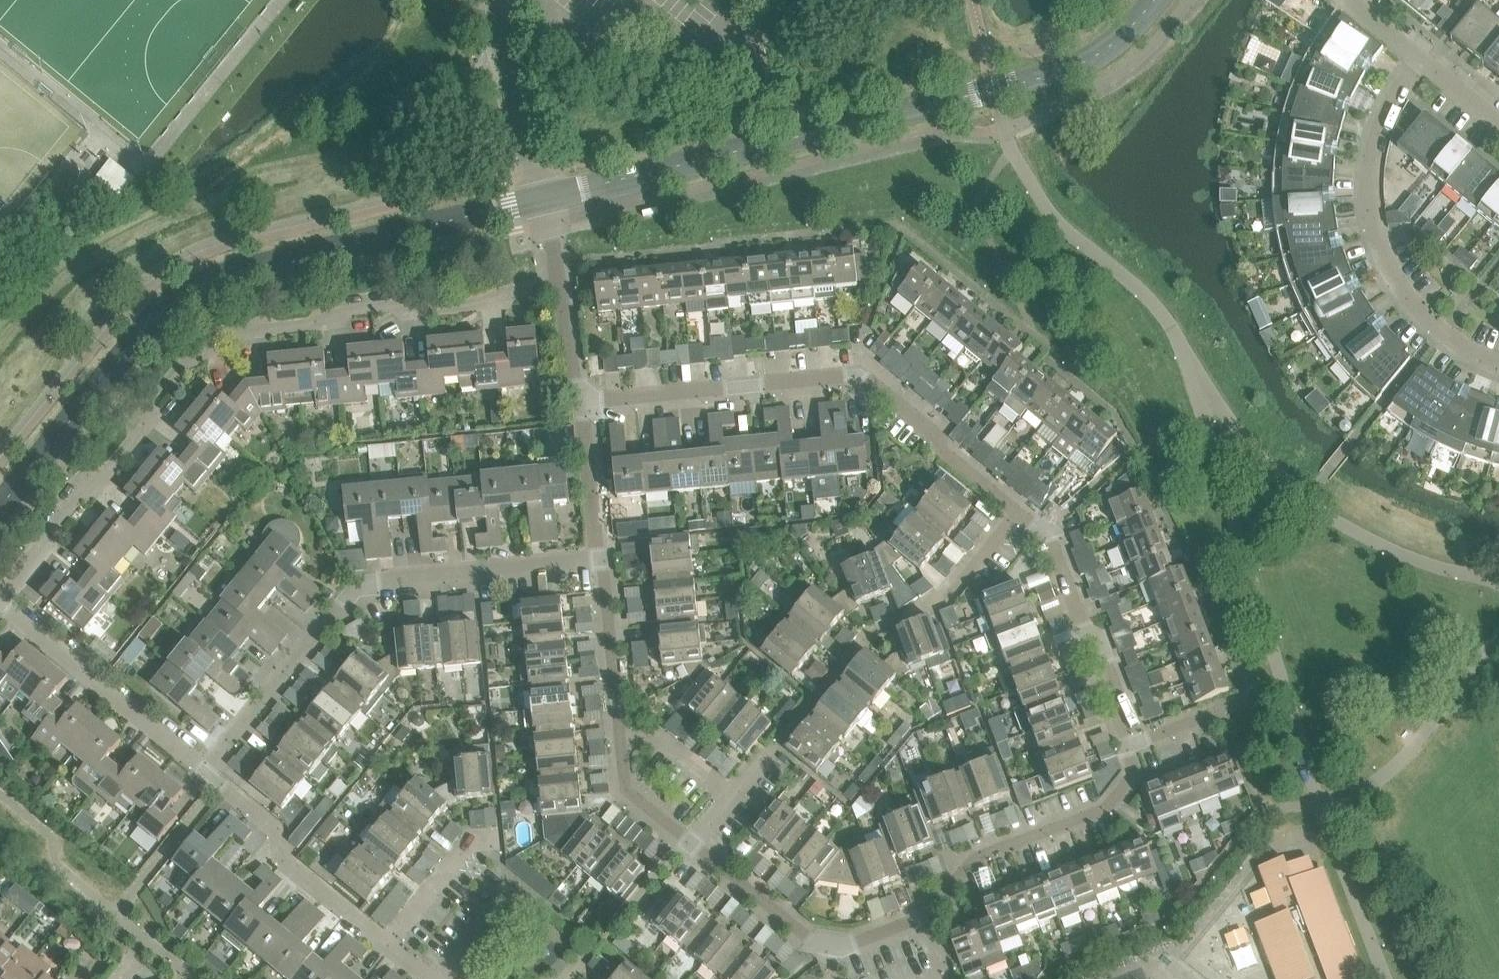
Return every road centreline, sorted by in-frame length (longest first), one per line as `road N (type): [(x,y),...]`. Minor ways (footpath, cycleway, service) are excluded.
road 1 (residential): [(0,600),(77,498),(132,443),(182,366),(246,331),(357,310),(470,305),(559,284)]
road 2 (tertiary): [(0,503),(163,309),(219,275),(544,199)]
road 3 (tertiary): [(544,199),(1049,79),(1101,54),(1154,0)]
road 4 (residential): [(205,773),(355,578),(602,560)]
road 5 (residential): [(1018,513),(850,374),(585,402)]
road 6 (residential): [(1498,367),(1442,334),(1419,309),(1387,265),(1365,208),(1364,158),(1376,118),(1415,53)]
road 7 (residential): [(428,978),(282,863),(268,828),(205,773)]
road 8 (residential): [(923,911),(971,852),(1108,798),(1136,761),(1129,742)]
road 9 (residential): [(205,773),(0,604)]
road 10 (residential): [(1129,742),(1053,538),(1018,513)]
road 11 (residential): [(602,560),(616,729)]
road 12 (residential): [(691,843),(823,942)]
road 13 (residential): [(585,402),(602,560)]
road 14 (residential): [(616,729),(627,791),(691,843)]
road 15 (residential): [(734,796),(655,732),(616,729)]
road 16 (residential): [(559,284),(585,402)]

